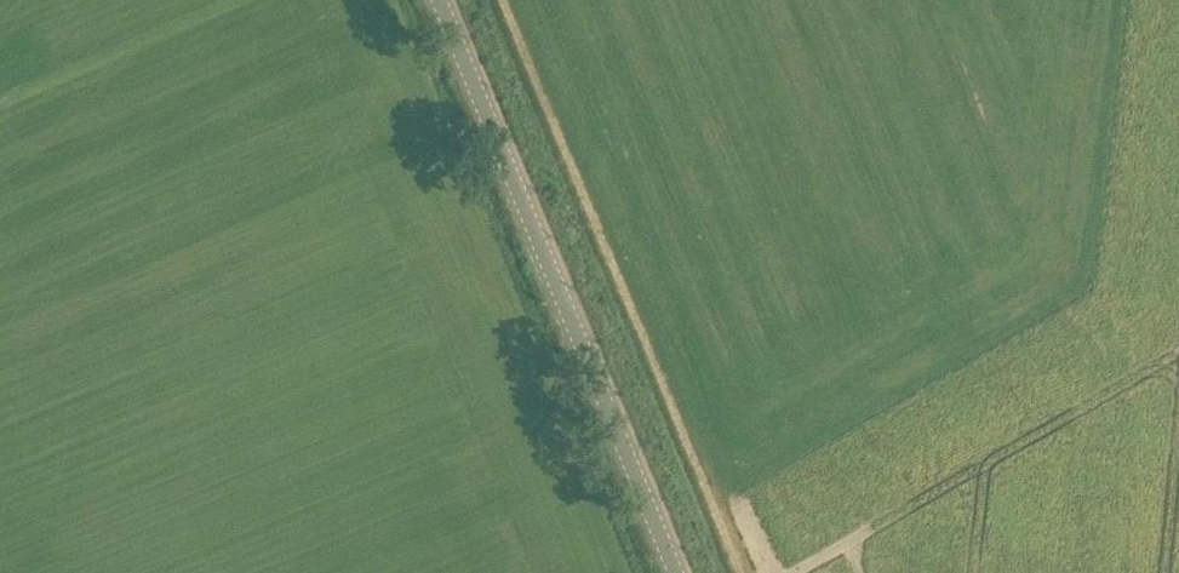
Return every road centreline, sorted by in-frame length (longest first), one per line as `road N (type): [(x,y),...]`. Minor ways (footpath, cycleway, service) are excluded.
road 1 (tertiary): [(676,572),(438,0)]

